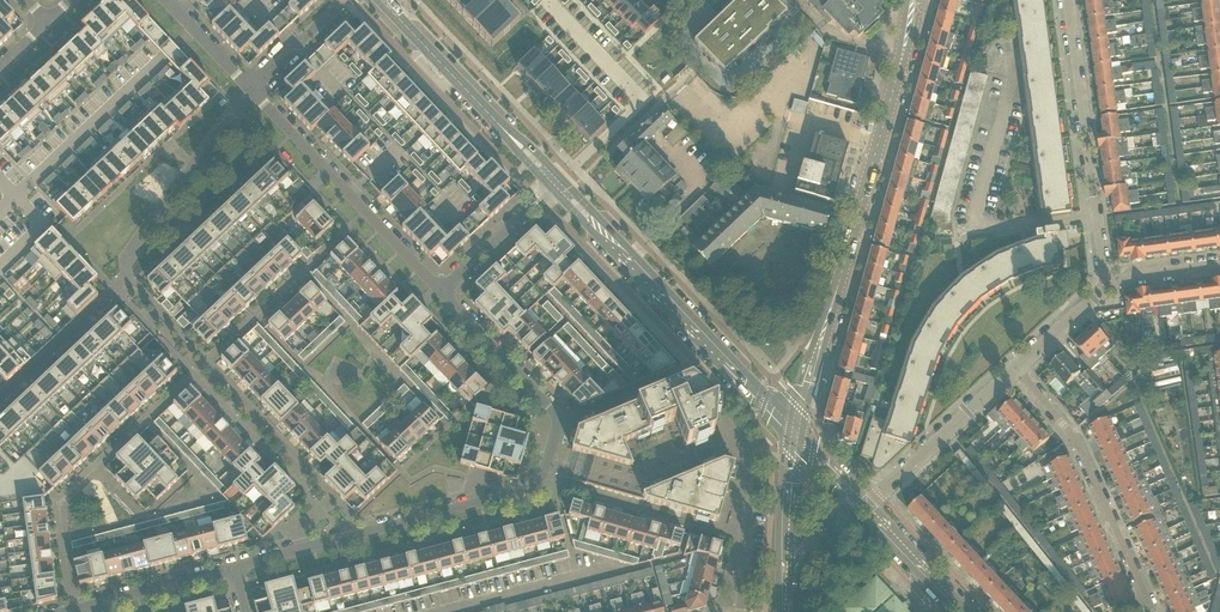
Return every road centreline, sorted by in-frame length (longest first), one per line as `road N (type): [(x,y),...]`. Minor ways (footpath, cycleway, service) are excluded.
road 1 (residential): [(235,569),(545,487),(562,423),(440,293)]
road 2 (secondary): [(795,434),(913,0)]
road 3 (residential): [(1107,284),(1068,0)]
road 4 (residential): [(1153,611),(1075,439),(1017,369)]
road 5 (residential): [(440,293),(250,89)]
road 6 (tertiary): [(795,434),(602,234)]
road 7 (residential): [(866,507),(1017,369)]
road 8 (tertiary): [(505,131),(381,0)]
road 9 (residential): [(68,611),(235,569)]
road 10 (secondary): [(784,589),(795,434)]
road 11 (residential): [(440,293),(550,187)]
road 12 (tertiary): [(962,611),(866,507)]
road 13 (residential): [(1017,369),(1107,284)]
road 14 (residential): [(250,89),(166,0)]

